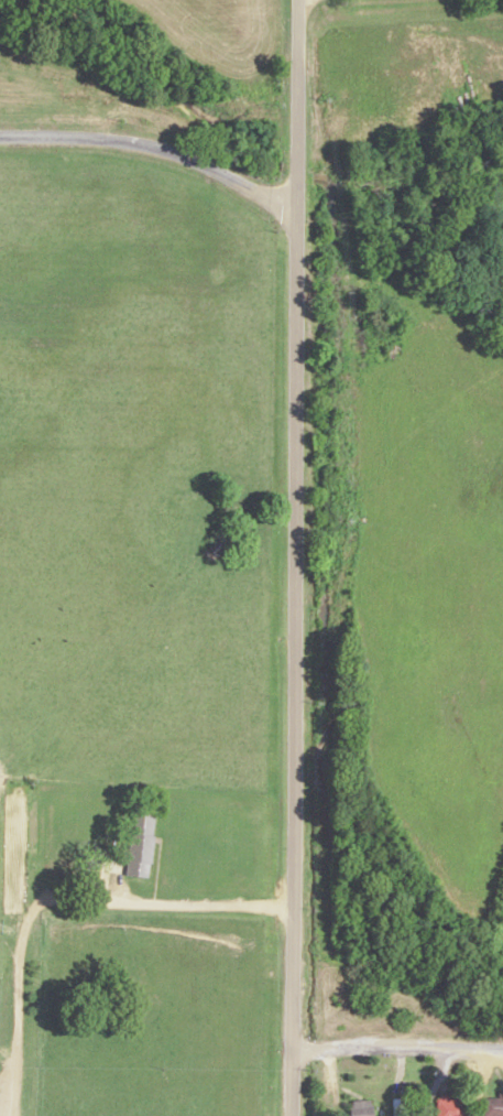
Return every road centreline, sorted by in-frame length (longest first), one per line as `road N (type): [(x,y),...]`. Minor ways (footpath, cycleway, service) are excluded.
road 1 (tertiary): [(278,1115),(294,215)]
road 2 (residential): [(294,215),(111,139),(0,138)]
road 3 (track): [(278,1058),(502,1052)]
road 4 (tertiary): [(294,215),(295,0)]

